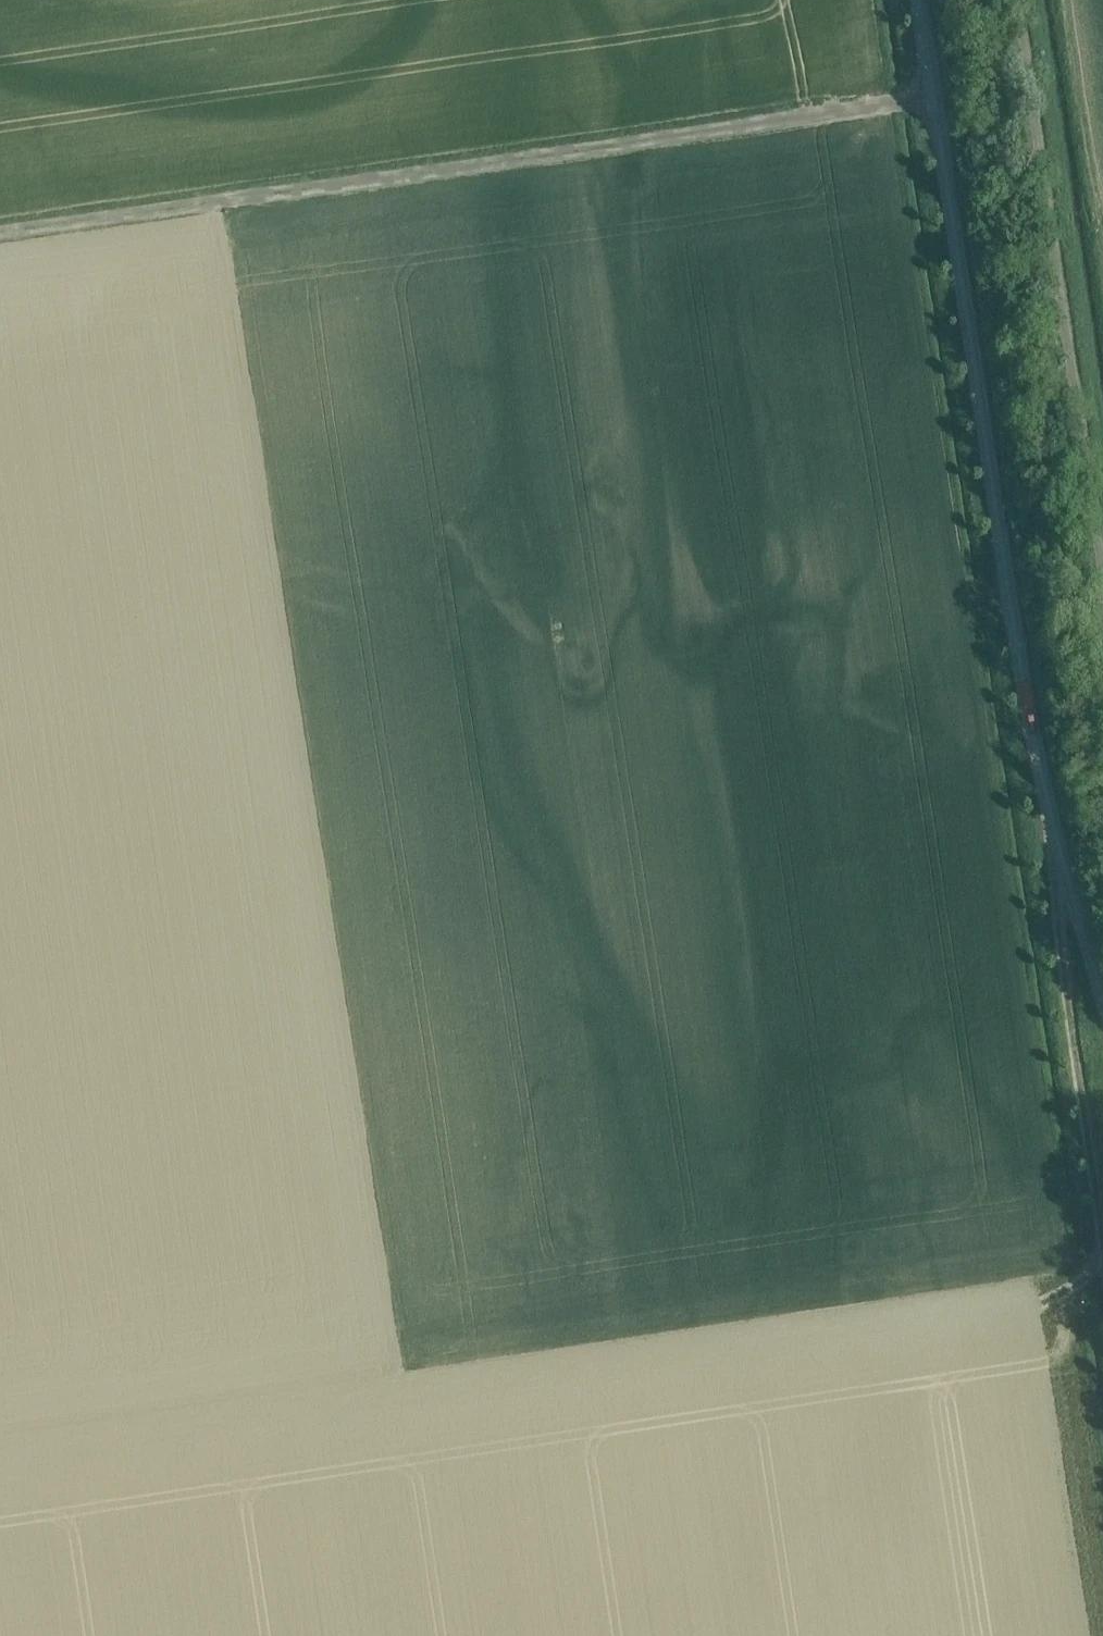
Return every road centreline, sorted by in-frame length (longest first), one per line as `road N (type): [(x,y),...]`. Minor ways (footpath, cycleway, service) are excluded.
road 1 (unclassified): [(1102,989),(1065,871),(1022,668),(920,0)]
road 2 (track): [(1102,577),(1012,0)]

